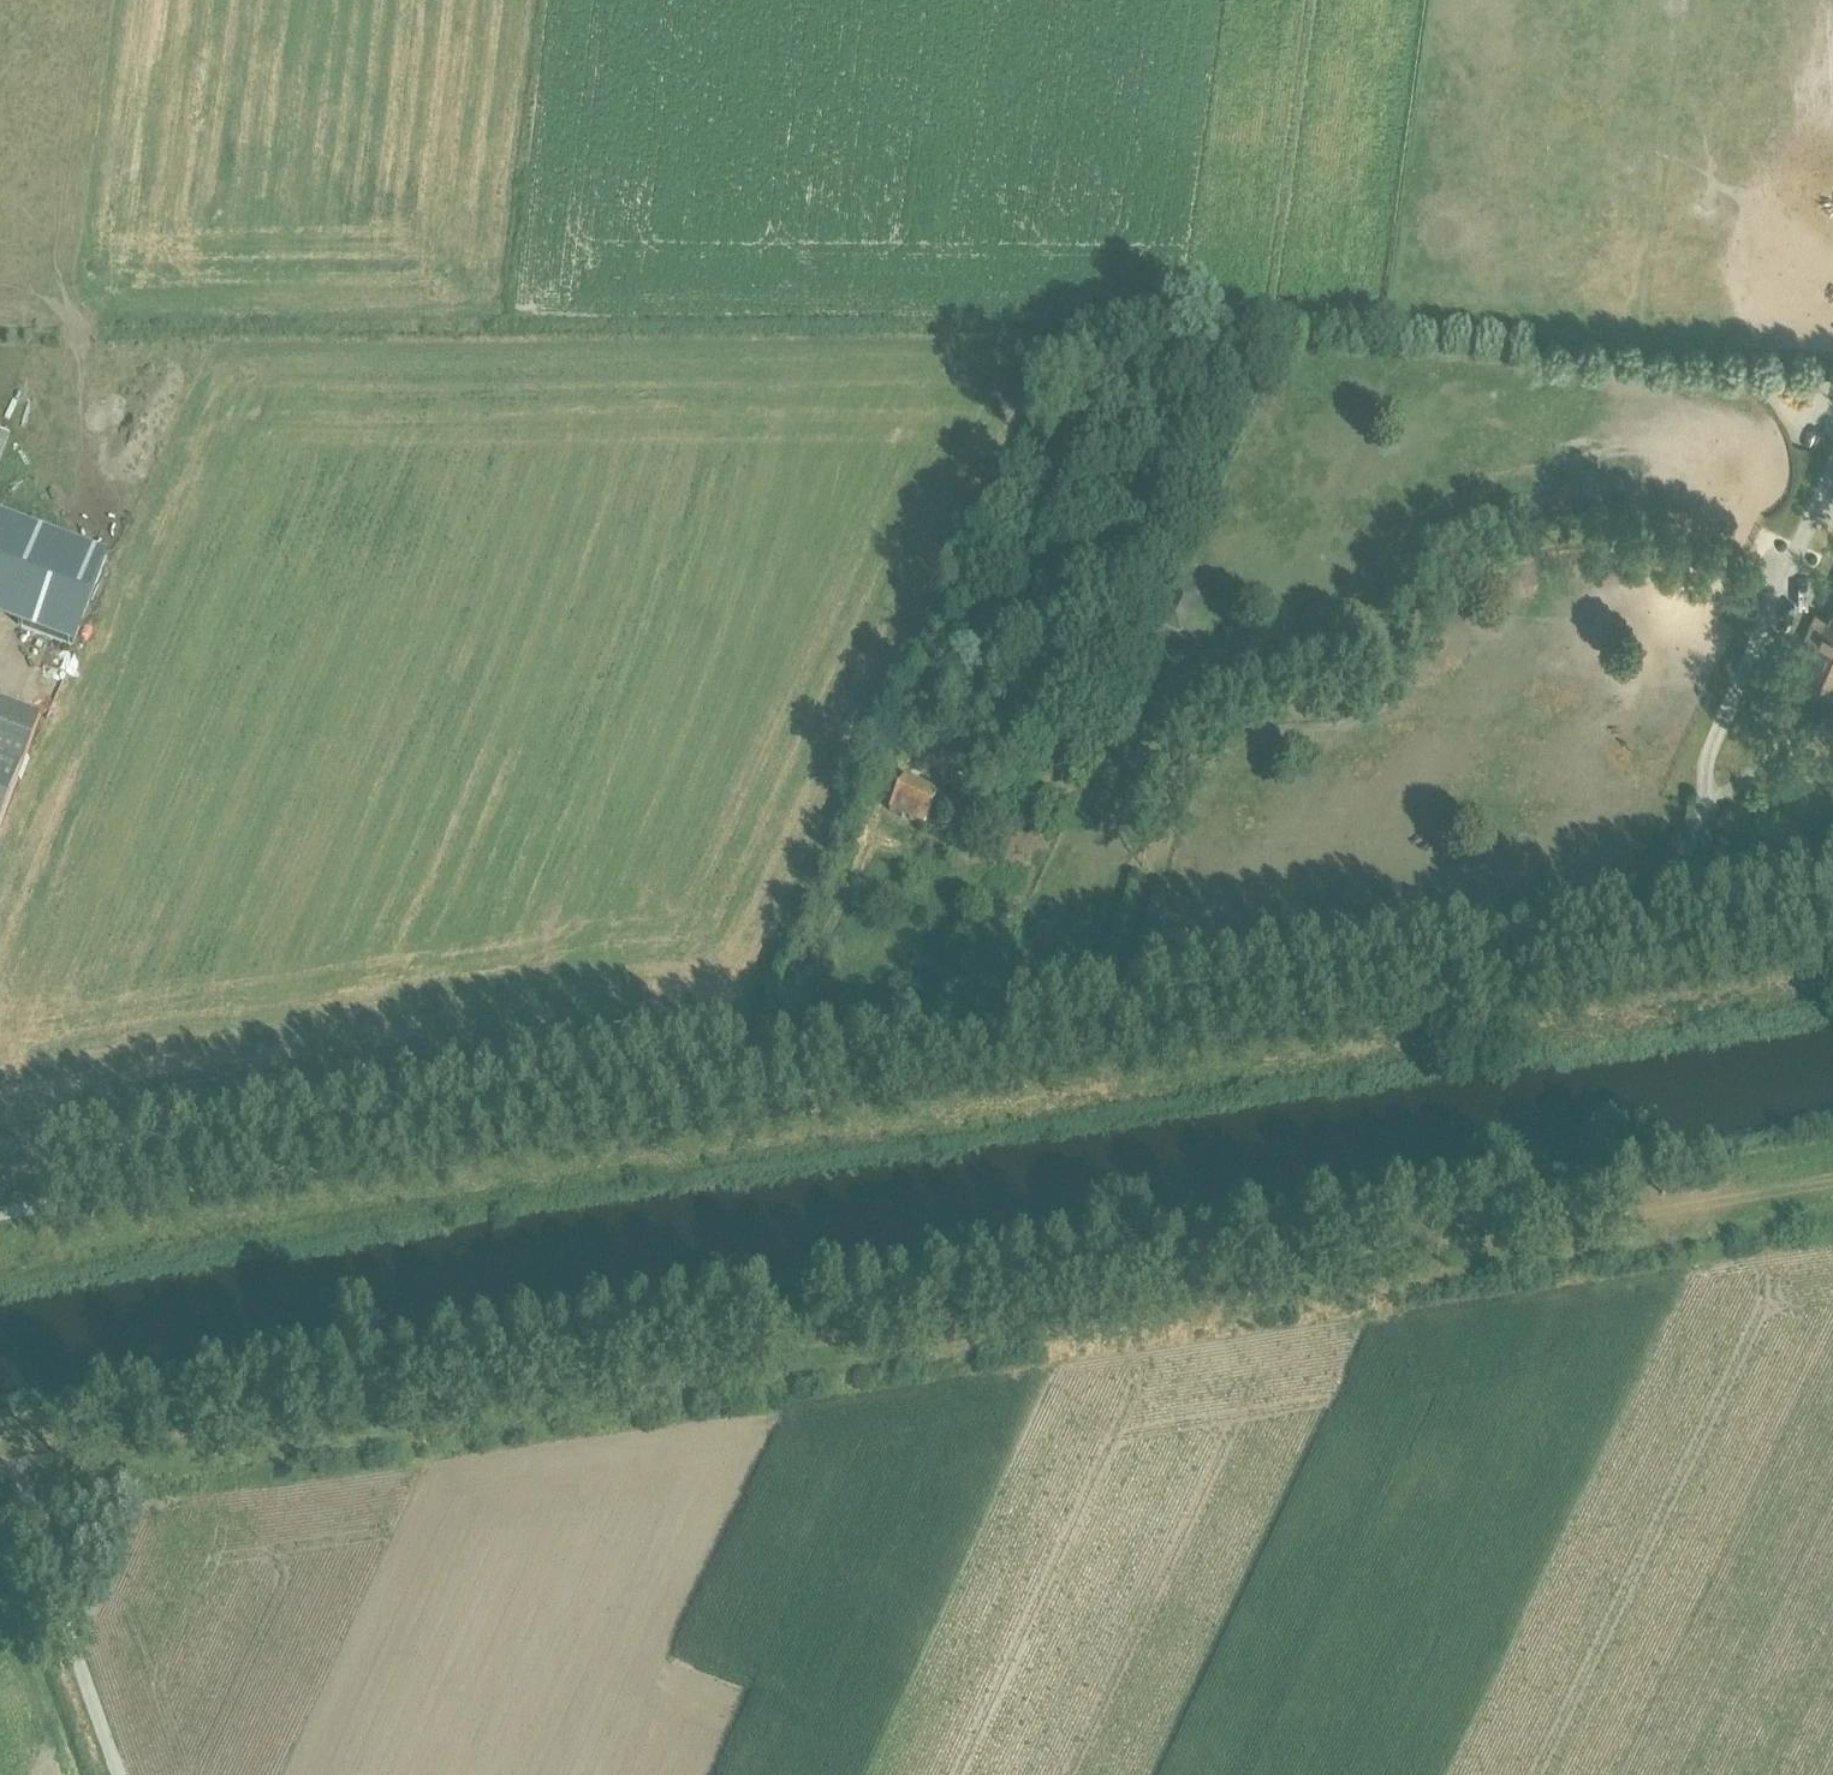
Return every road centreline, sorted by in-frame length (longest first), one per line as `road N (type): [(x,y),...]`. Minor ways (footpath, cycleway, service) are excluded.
road 1 (track): [(1832,1187),(0,1461)]
road 2 (unclassified): [(1832,947),(0,1218)]
road 3 (unclassified): [(122,1774),(0,1444)]

